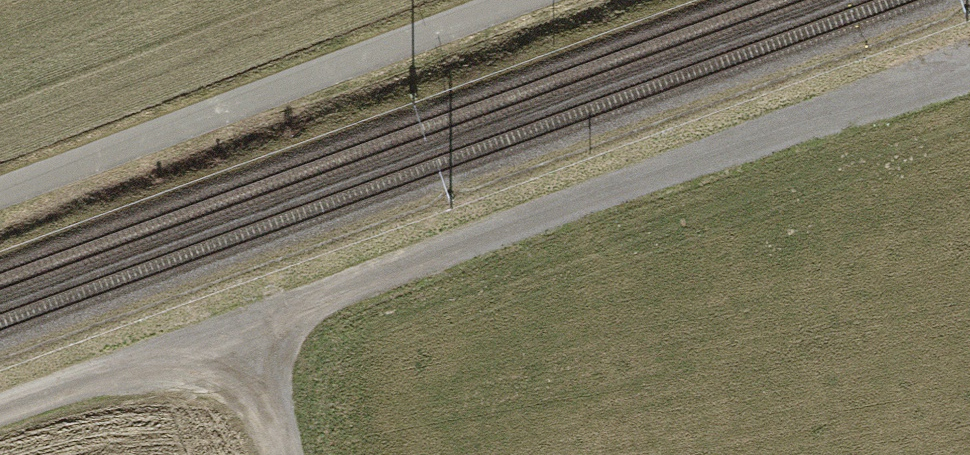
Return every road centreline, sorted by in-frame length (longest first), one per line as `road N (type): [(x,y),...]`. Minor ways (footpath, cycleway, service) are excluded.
road 1 (track): [(0,405),(969,57)]
road 2 (track): [(520,0),(0,192)]
road 3 (track): [(284,454),(238,321)]

